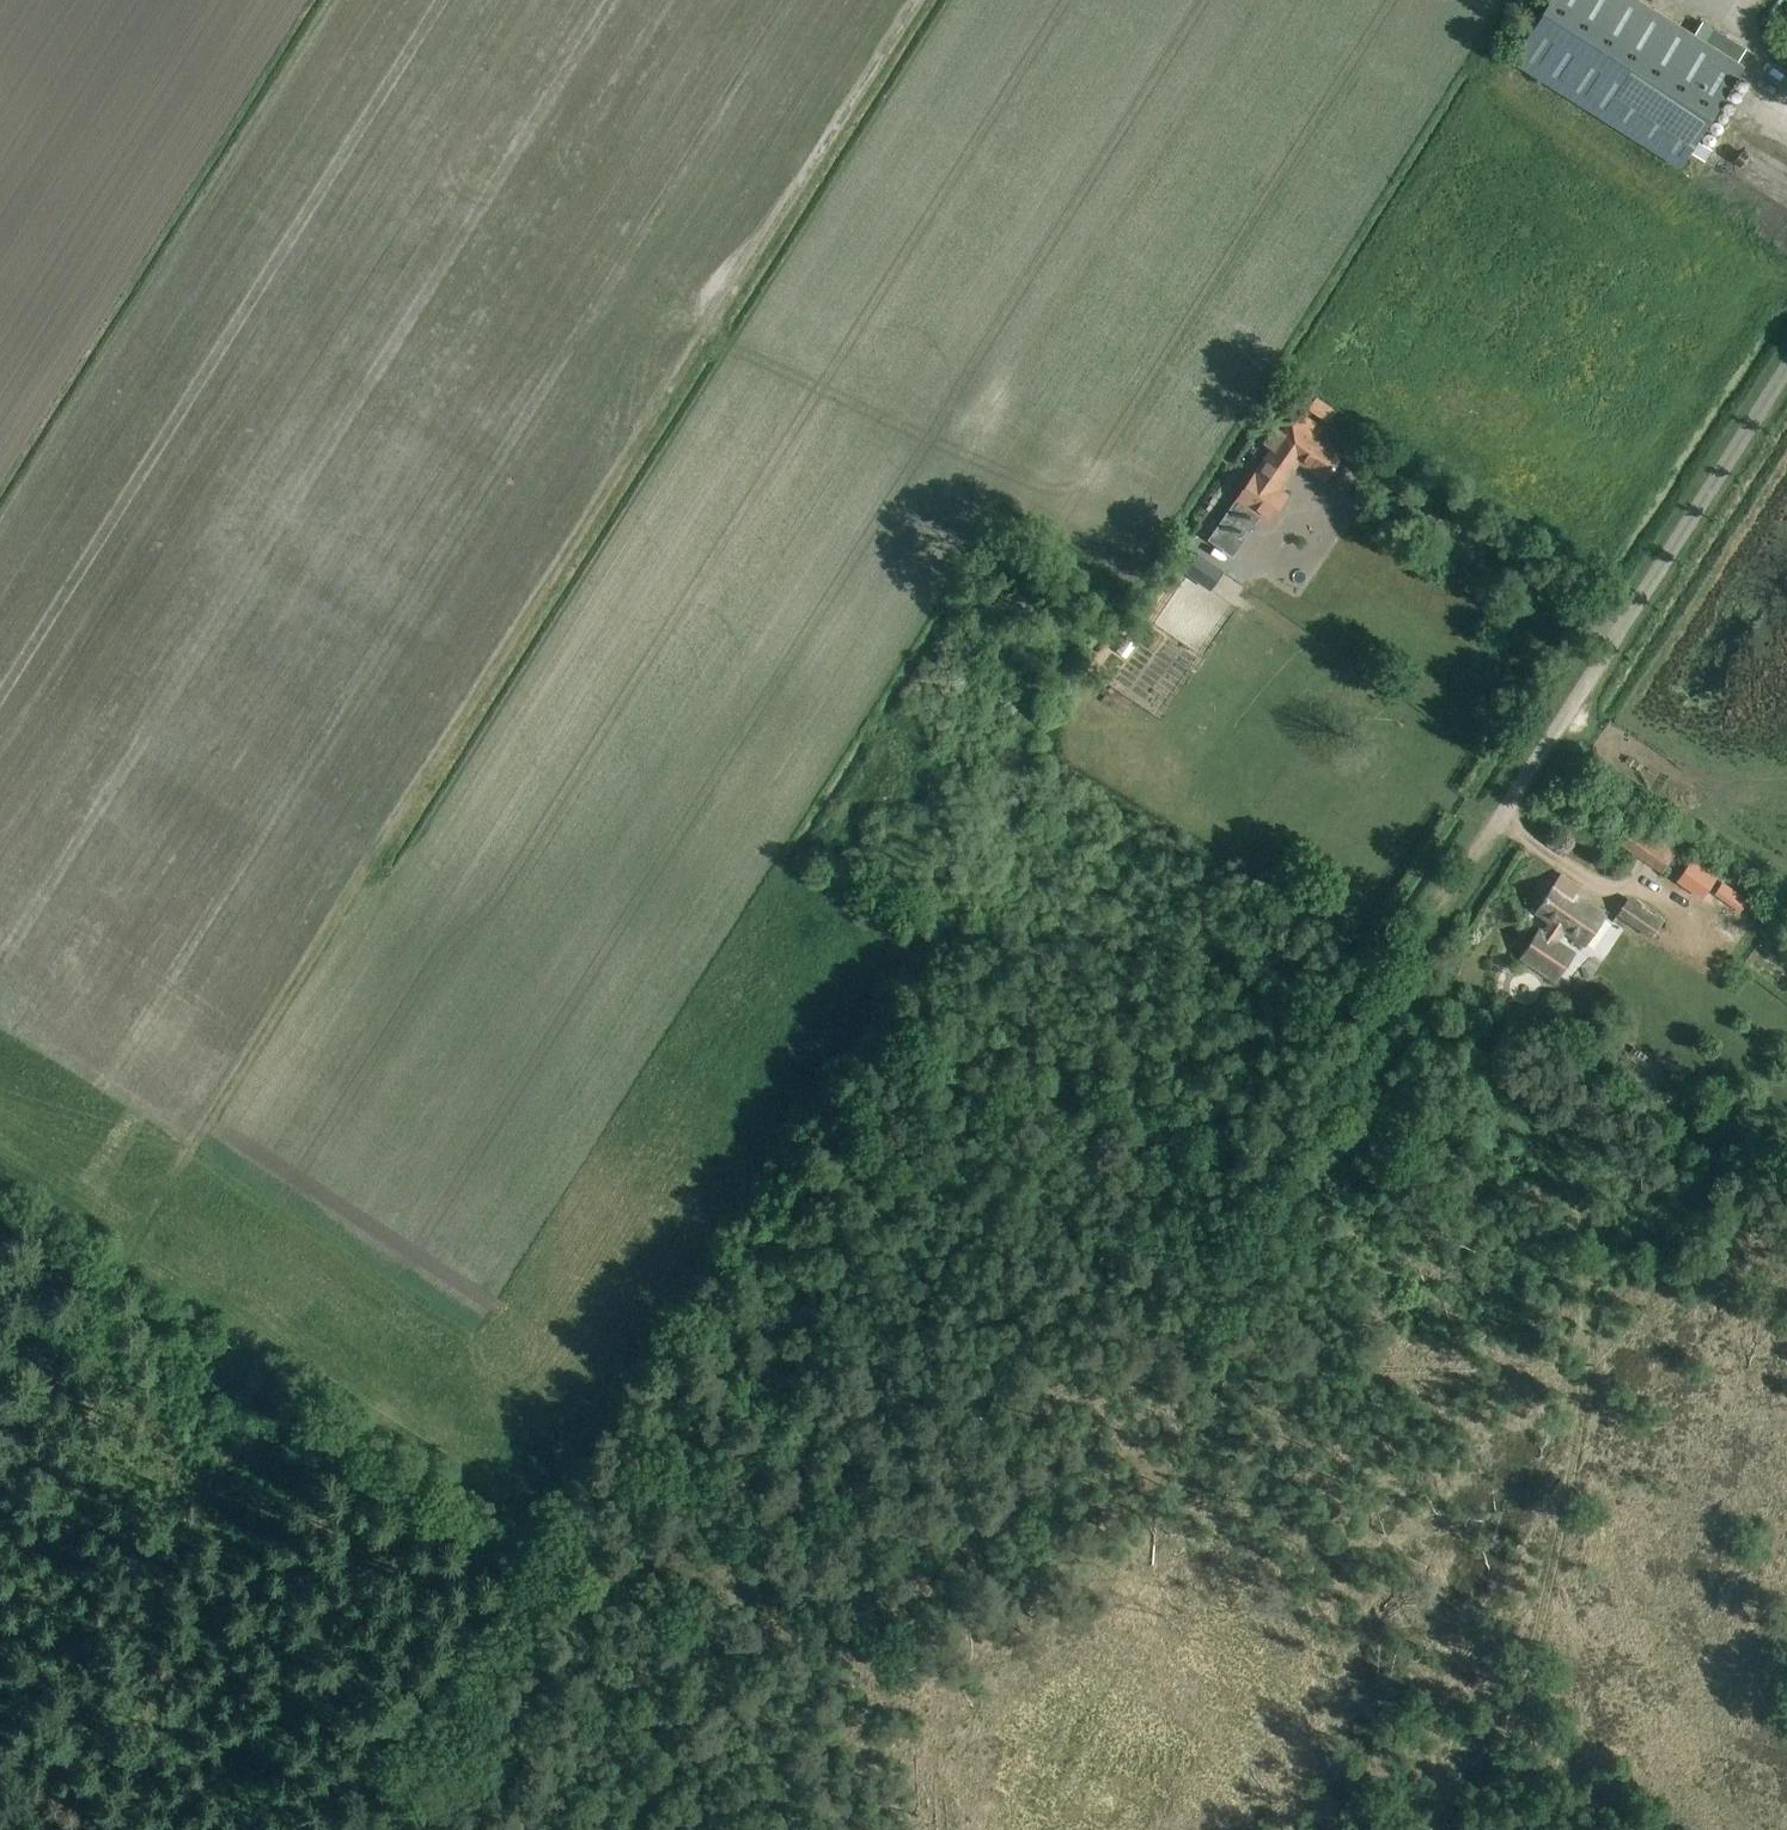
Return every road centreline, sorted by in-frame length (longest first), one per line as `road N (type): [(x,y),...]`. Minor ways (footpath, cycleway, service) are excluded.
road 1 (track): [(1390,987),(1273,1165),(611,1511),(551,1568),(132,1256),(0,1456)]
road 2 (track): [(1426,1829),(1525,1670),(1558,1542),(1578,1413),(1587,1232),(1575,1187),(1498,1088),(1390,987)]
road 3 (unclassified): [(1462,874),(1786,365)]
road 4 (track): [(1498,818),(1604,888),(1642,885),(1694,919)]
road 5 (track): [(0,1163),(132,1256)]
road 6 (track): [(1390,987),(1456,896),(1462,874)]

